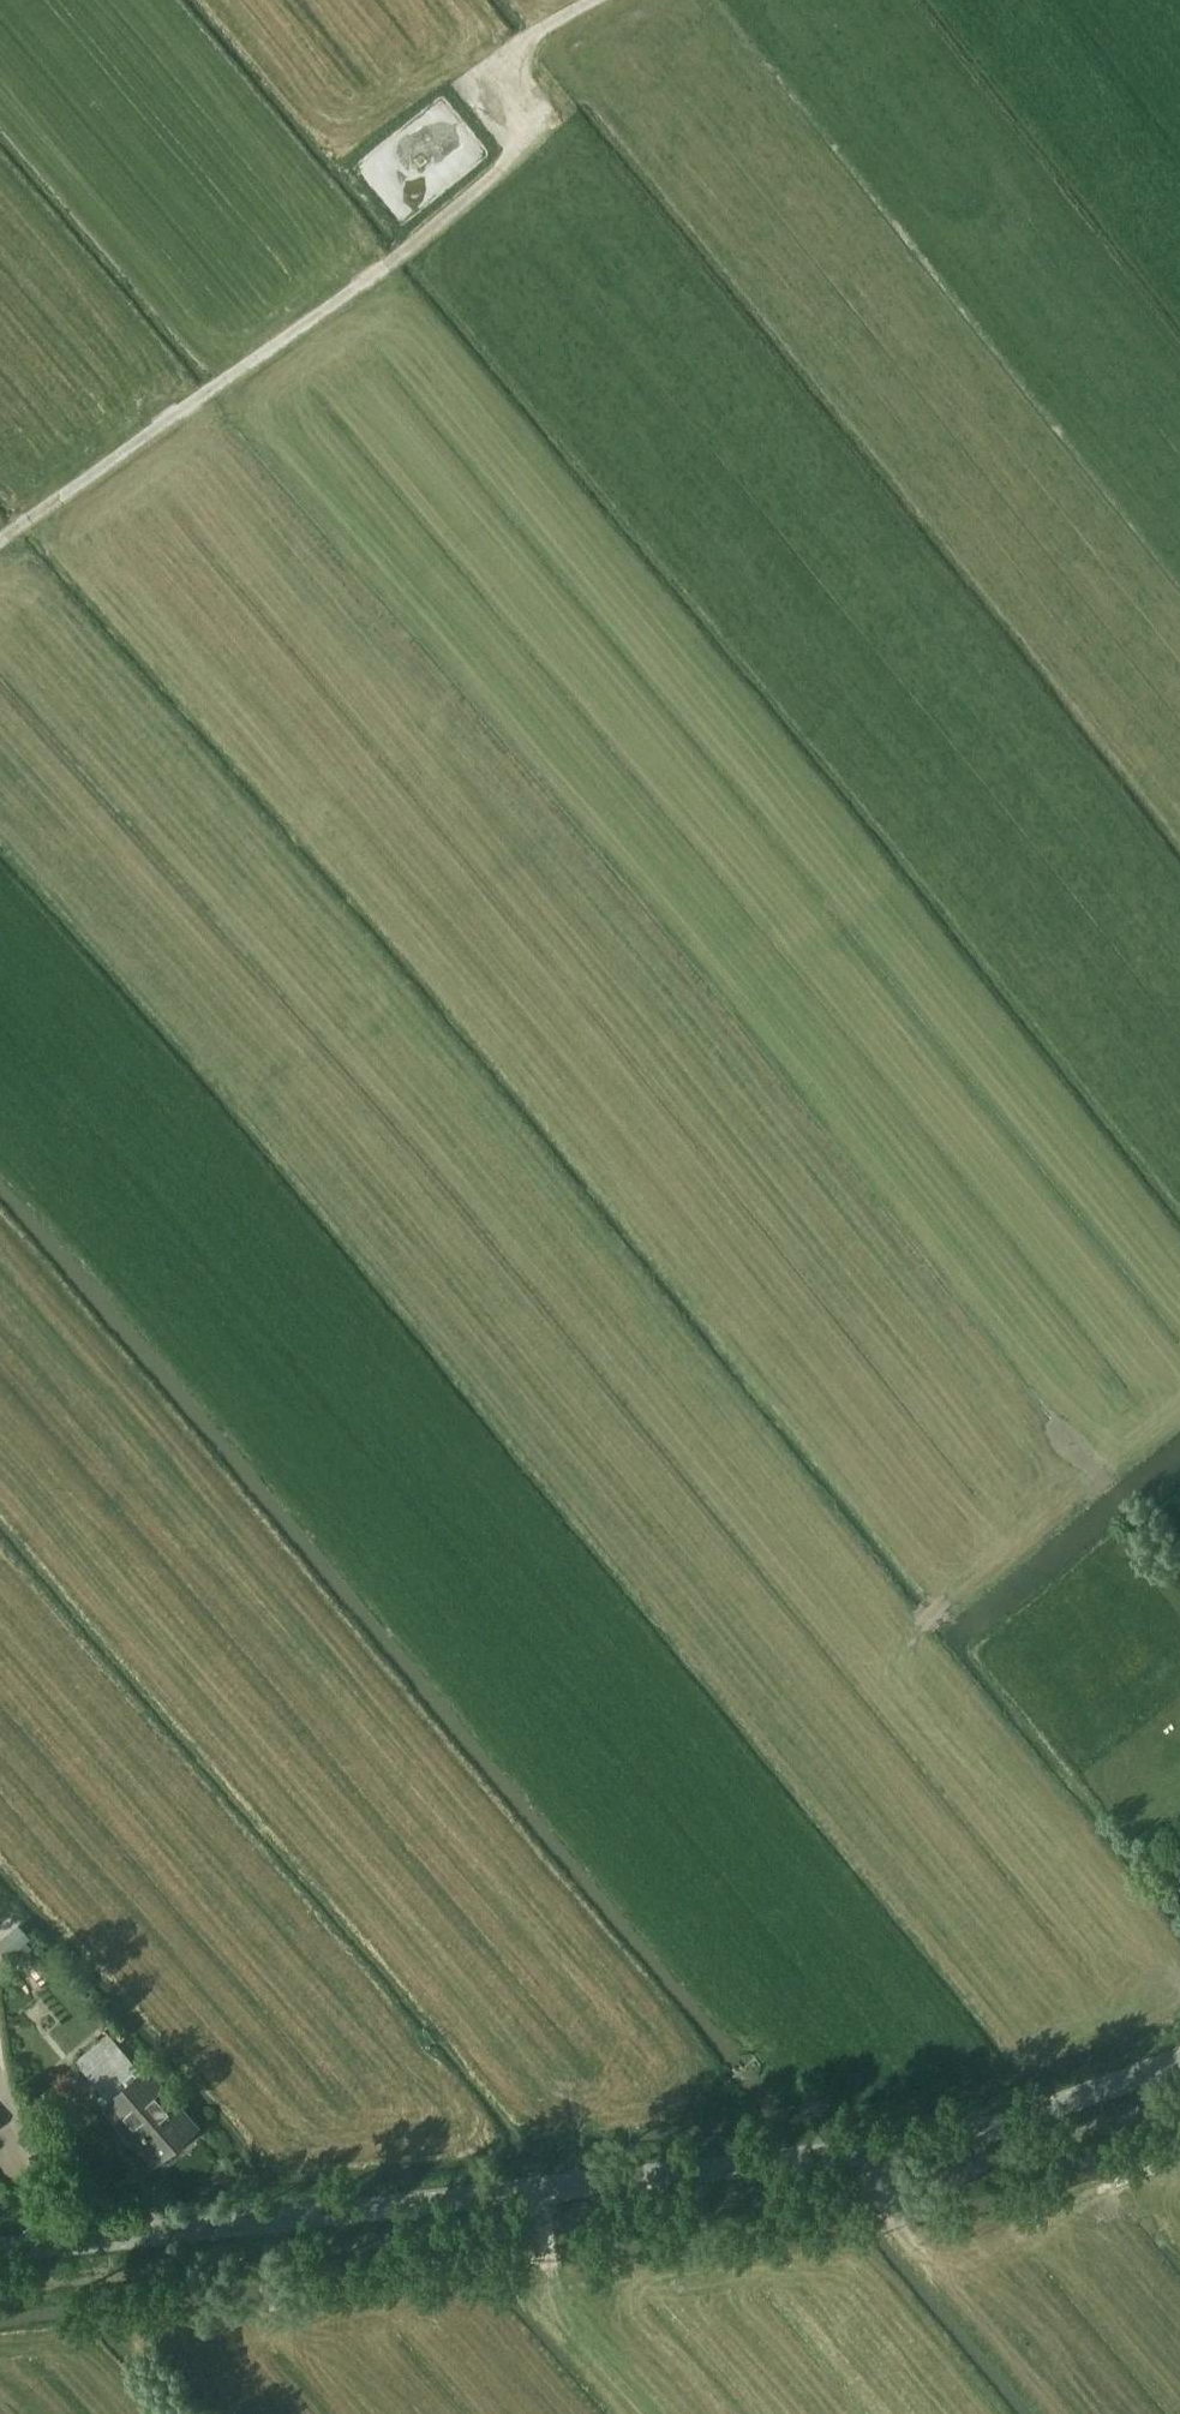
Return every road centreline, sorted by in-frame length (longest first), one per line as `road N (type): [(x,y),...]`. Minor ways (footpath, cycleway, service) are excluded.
road 1 (unclassified): [(0,2250),(931,2142),(1179,2062)]
road 2 (unclassified): [(0,524),(81,461),(413,248),(520,152),(511,73),(544,27),(596,0)]

